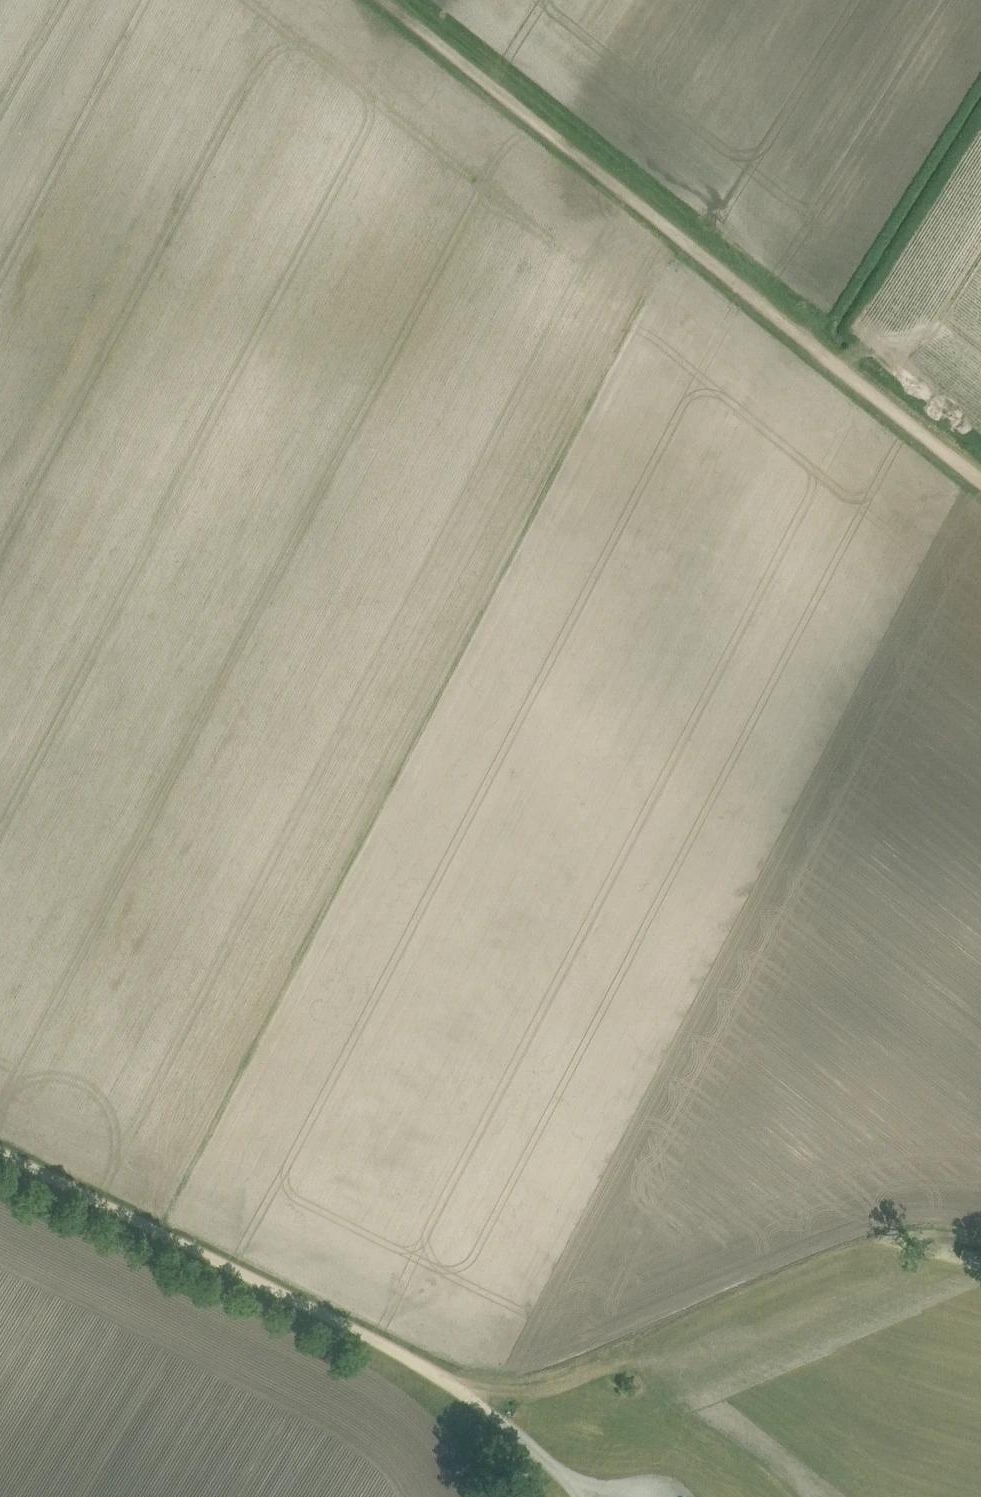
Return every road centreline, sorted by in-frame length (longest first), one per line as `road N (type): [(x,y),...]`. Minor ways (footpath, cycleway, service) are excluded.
road 1 (track): [(388,0),(980,472)]
road 2 (track): [(506,1415),(456,1381),(0,1153)]

